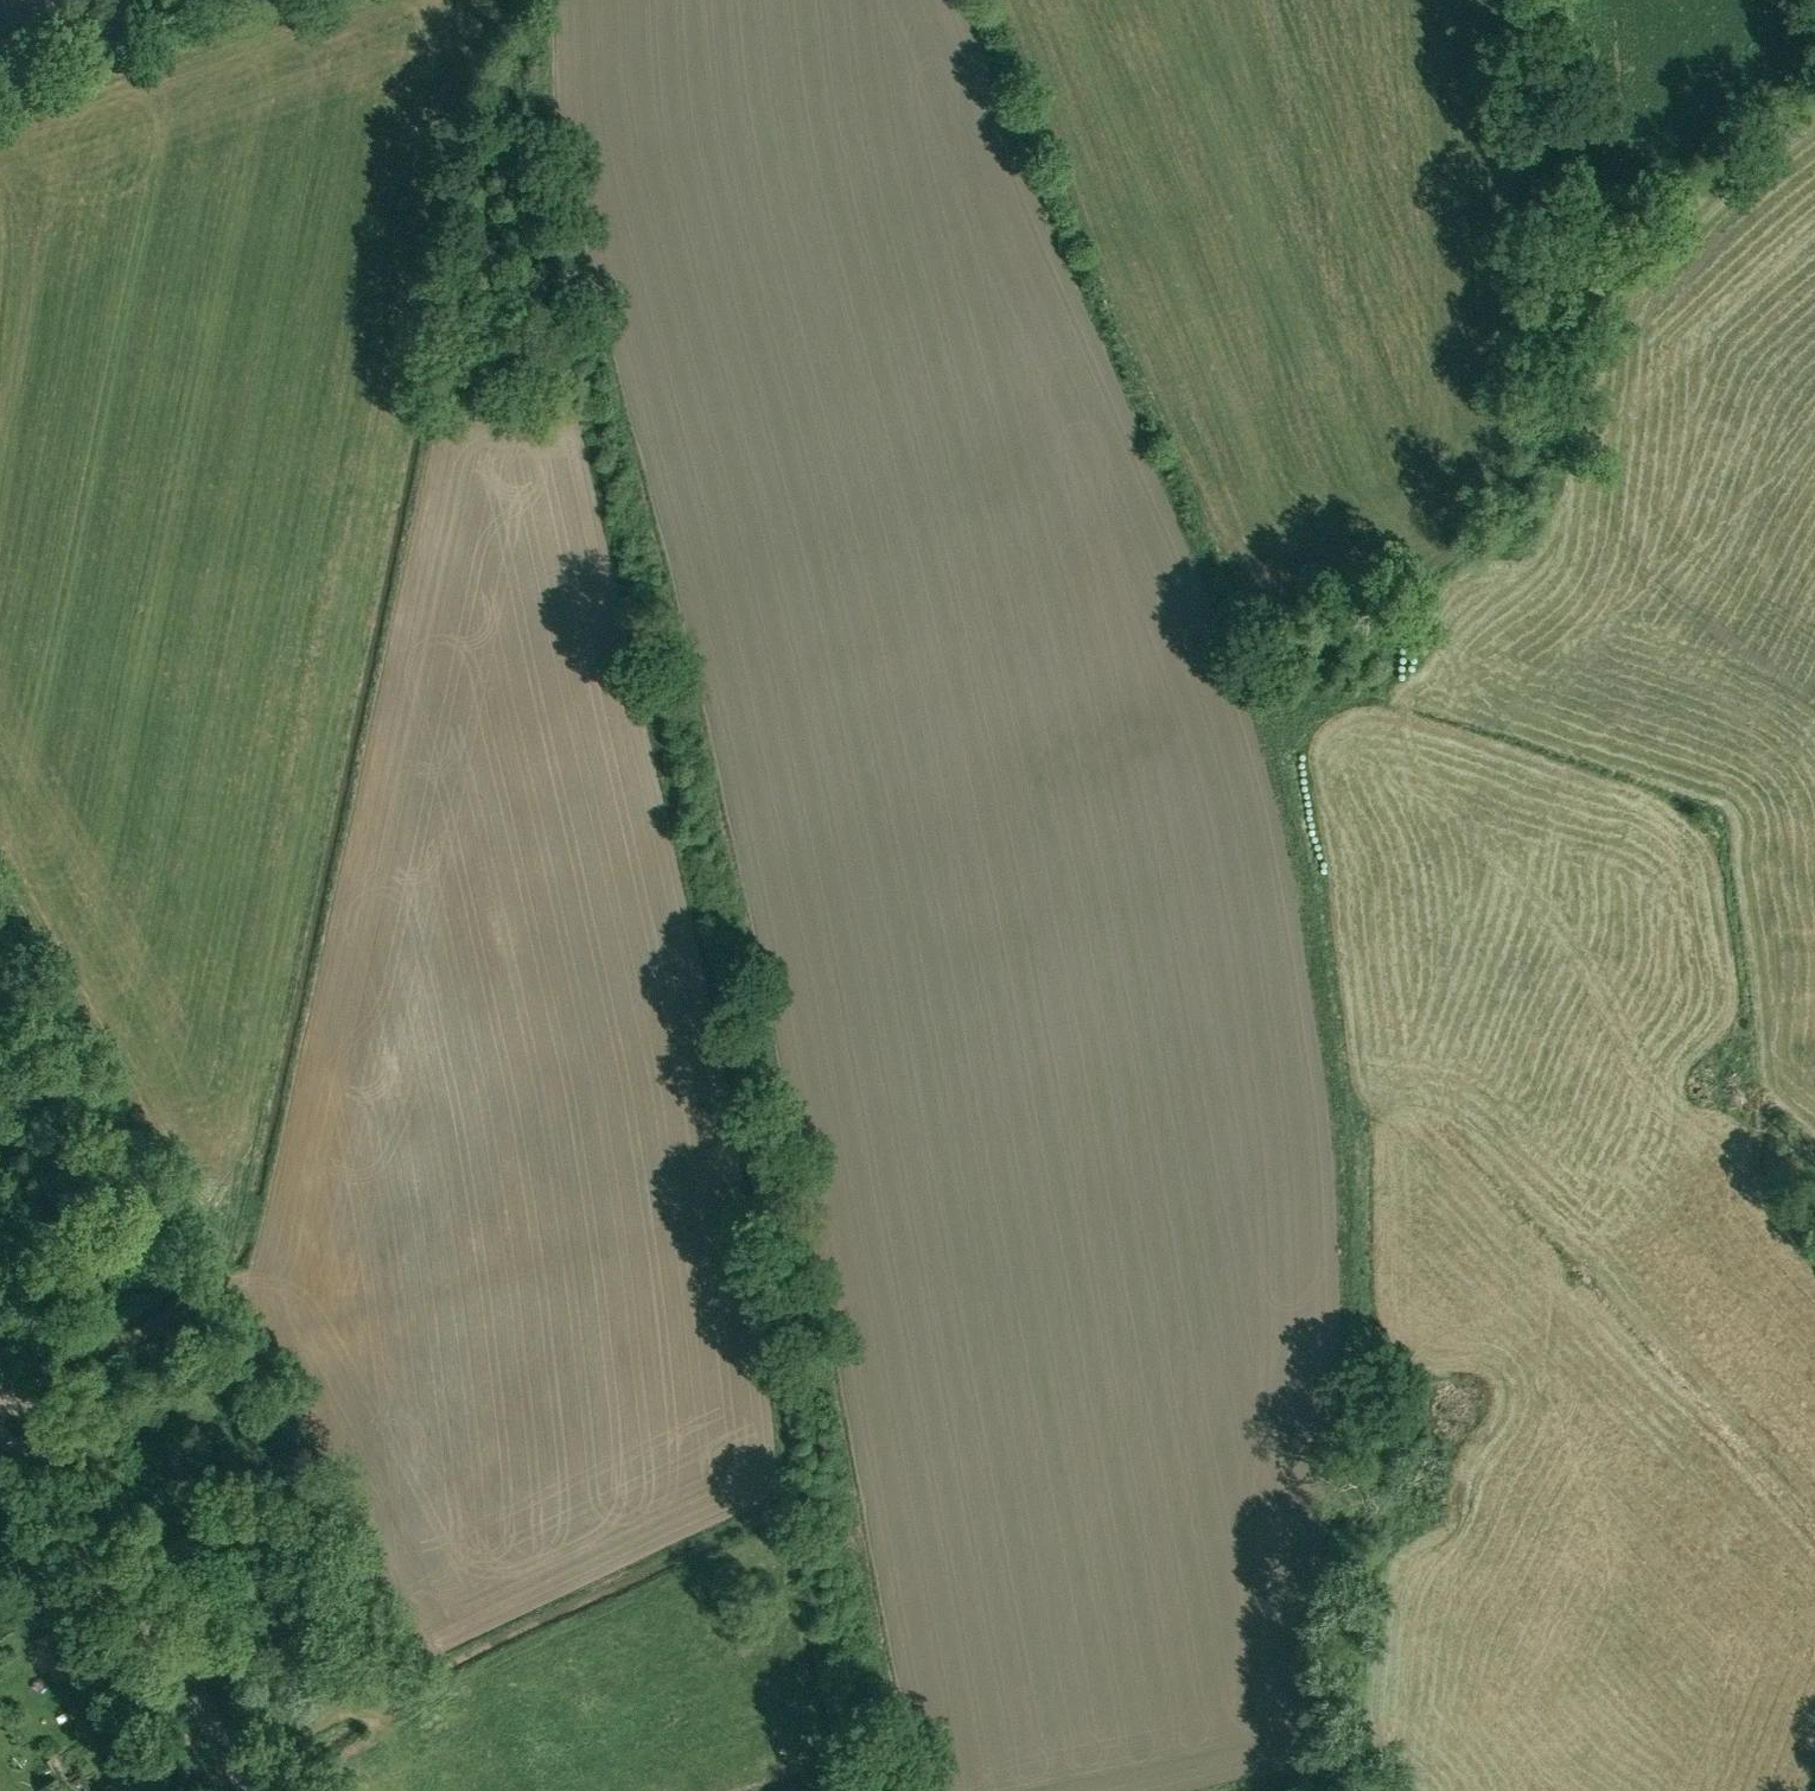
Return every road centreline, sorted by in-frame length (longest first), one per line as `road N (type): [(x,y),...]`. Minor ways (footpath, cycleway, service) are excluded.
road 1 (unclassified): [(255,1790),(0,1349)]
road 2 (track): [(0,57),(183,0)]

